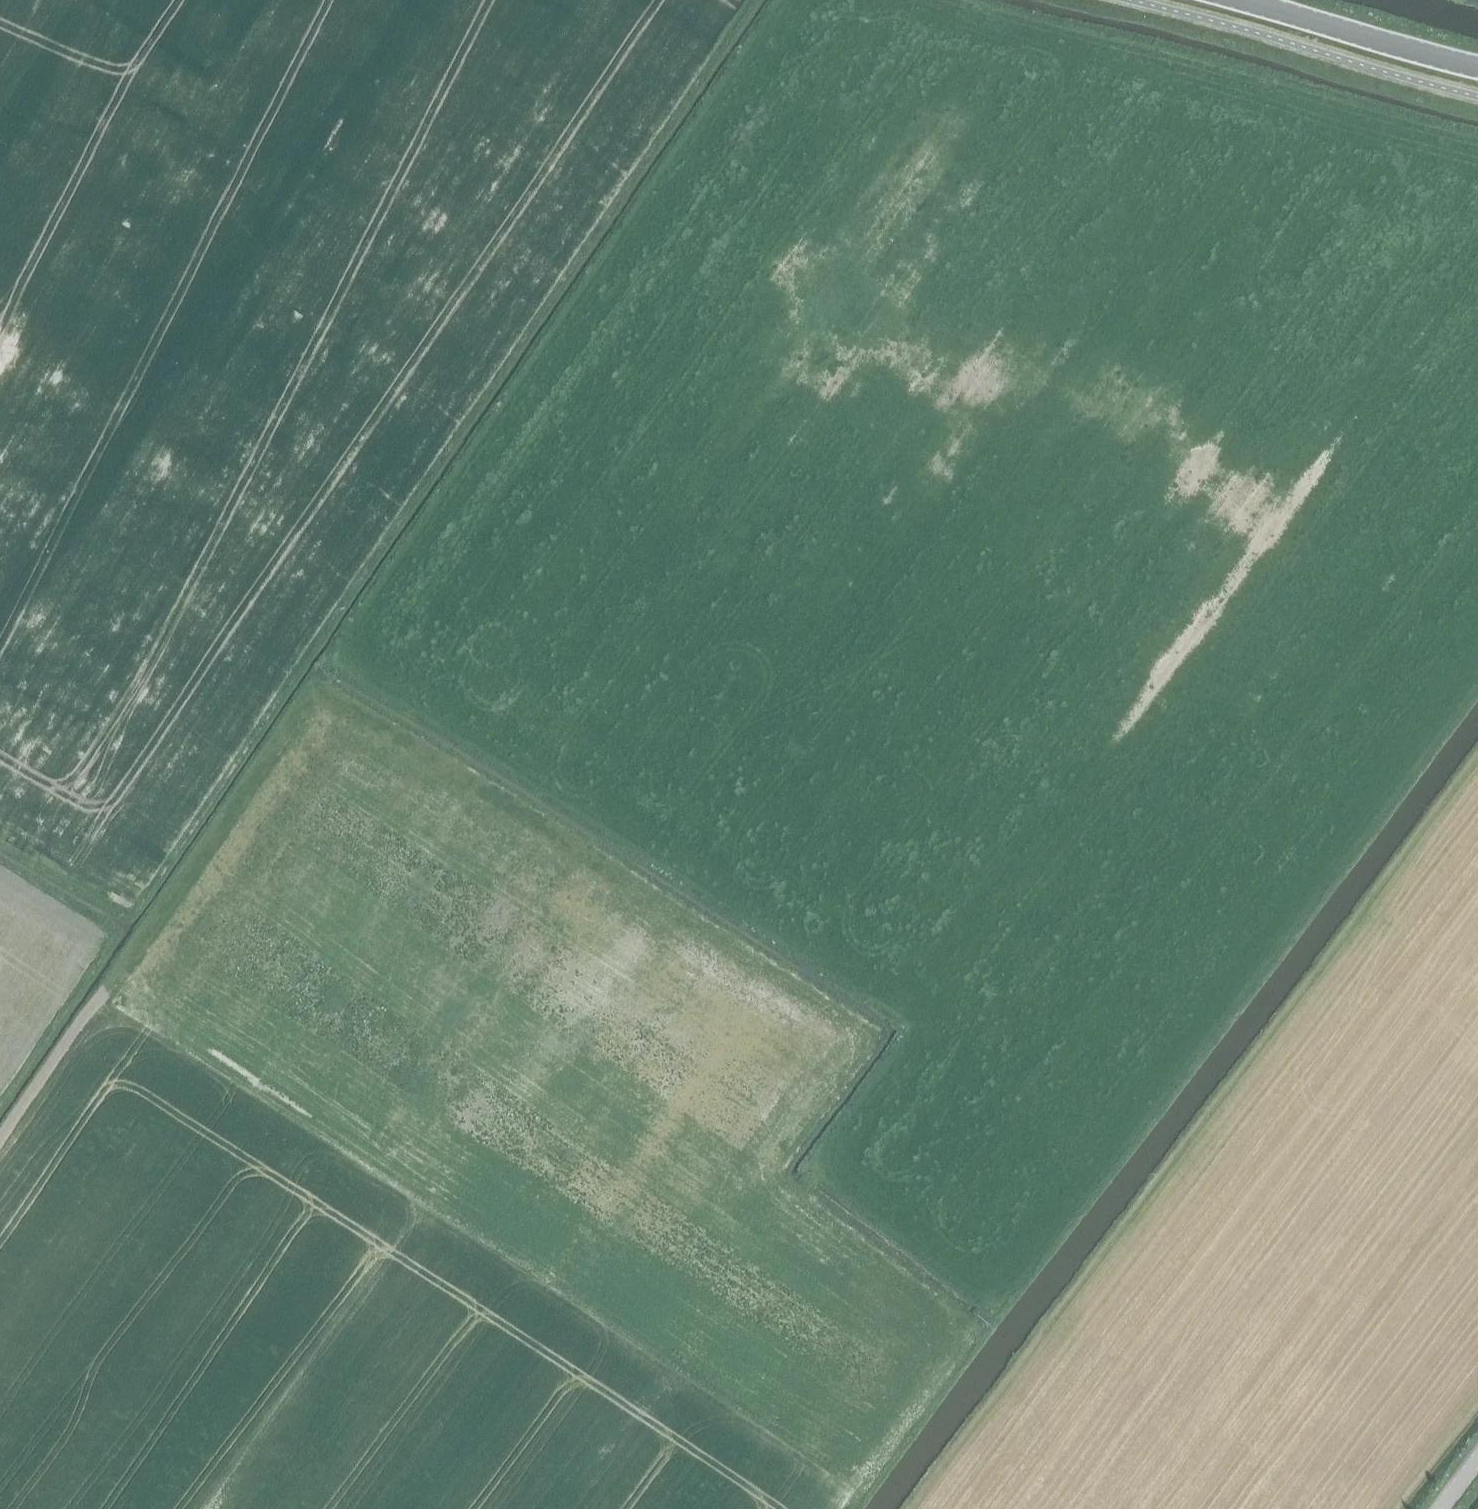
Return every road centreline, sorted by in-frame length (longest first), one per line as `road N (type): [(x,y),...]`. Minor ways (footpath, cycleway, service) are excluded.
road 1 (secondary): [(1477,69),(1236,0)]

